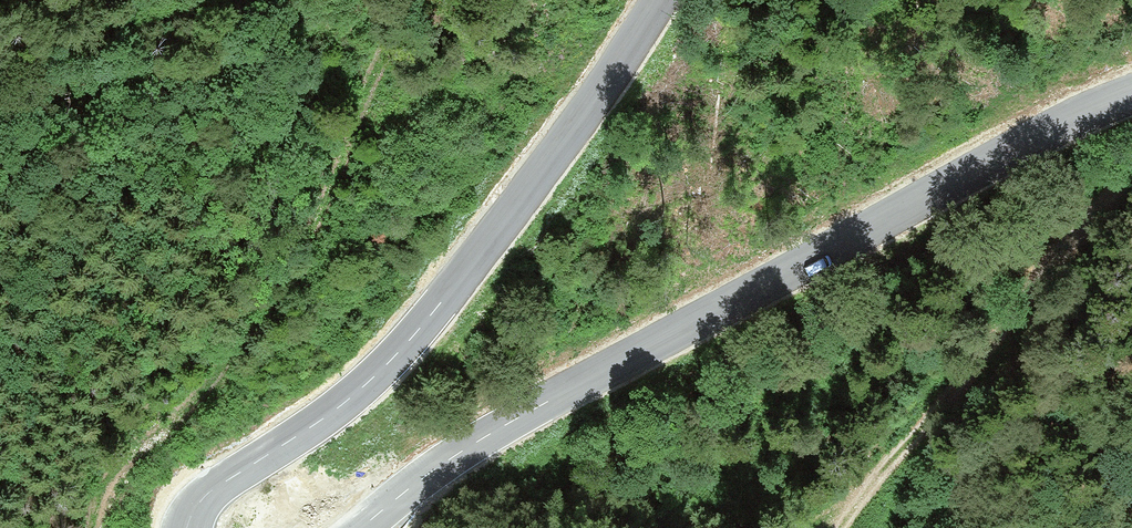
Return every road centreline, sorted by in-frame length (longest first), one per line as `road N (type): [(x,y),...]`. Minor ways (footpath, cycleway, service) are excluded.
road 1 (tertiary): [(360,527),(511,419),(1025,144),(1131,95)]
road 2 (tertiary): [(648,0),(578,110),(448,284),(349,394),(203,490),(180,527)]
road 3 (track): [(835,527),(880,471),(1131,224)]

